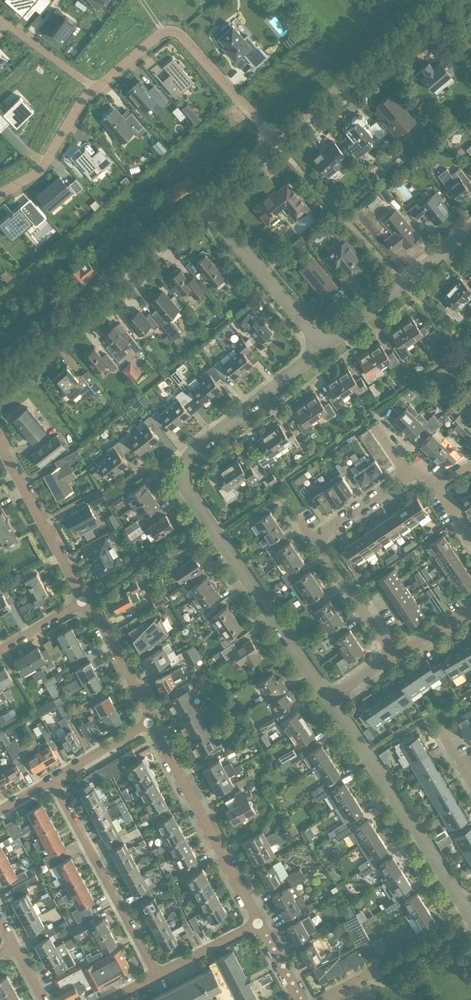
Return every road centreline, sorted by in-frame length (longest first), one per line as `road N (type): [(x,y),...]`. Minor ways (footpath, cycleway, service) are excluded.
road 1 (residential): [(327,694),(182,471),(193,451),(324,346)]
road 2 (residential): [(0,372),(206,201)]
road 3 (residential): [(466,908),(327,694)]
road 4 (residential): [(259,923),(151,722)]
road 5 (residential): [(276,143),(445,0)]
road 6 (residential): [(155,975),(52,781)]
road 7 (residential): [(324,346),(470,227)]
road 8 (residential): [(324,346),(206,201)]
road 9 (residential): [(84,601),(0,445)]
road 10 (residential): [(276,143),(179,31),(163,32)]
road 11 (residential): [(324,999),(470,924)]
road 12 (residential): [(92,87),(46,161),(0,193)]
road 13 (residential): [(393,653),(315,537)]
road 14 (residential): [(151,722),(84,601)]

